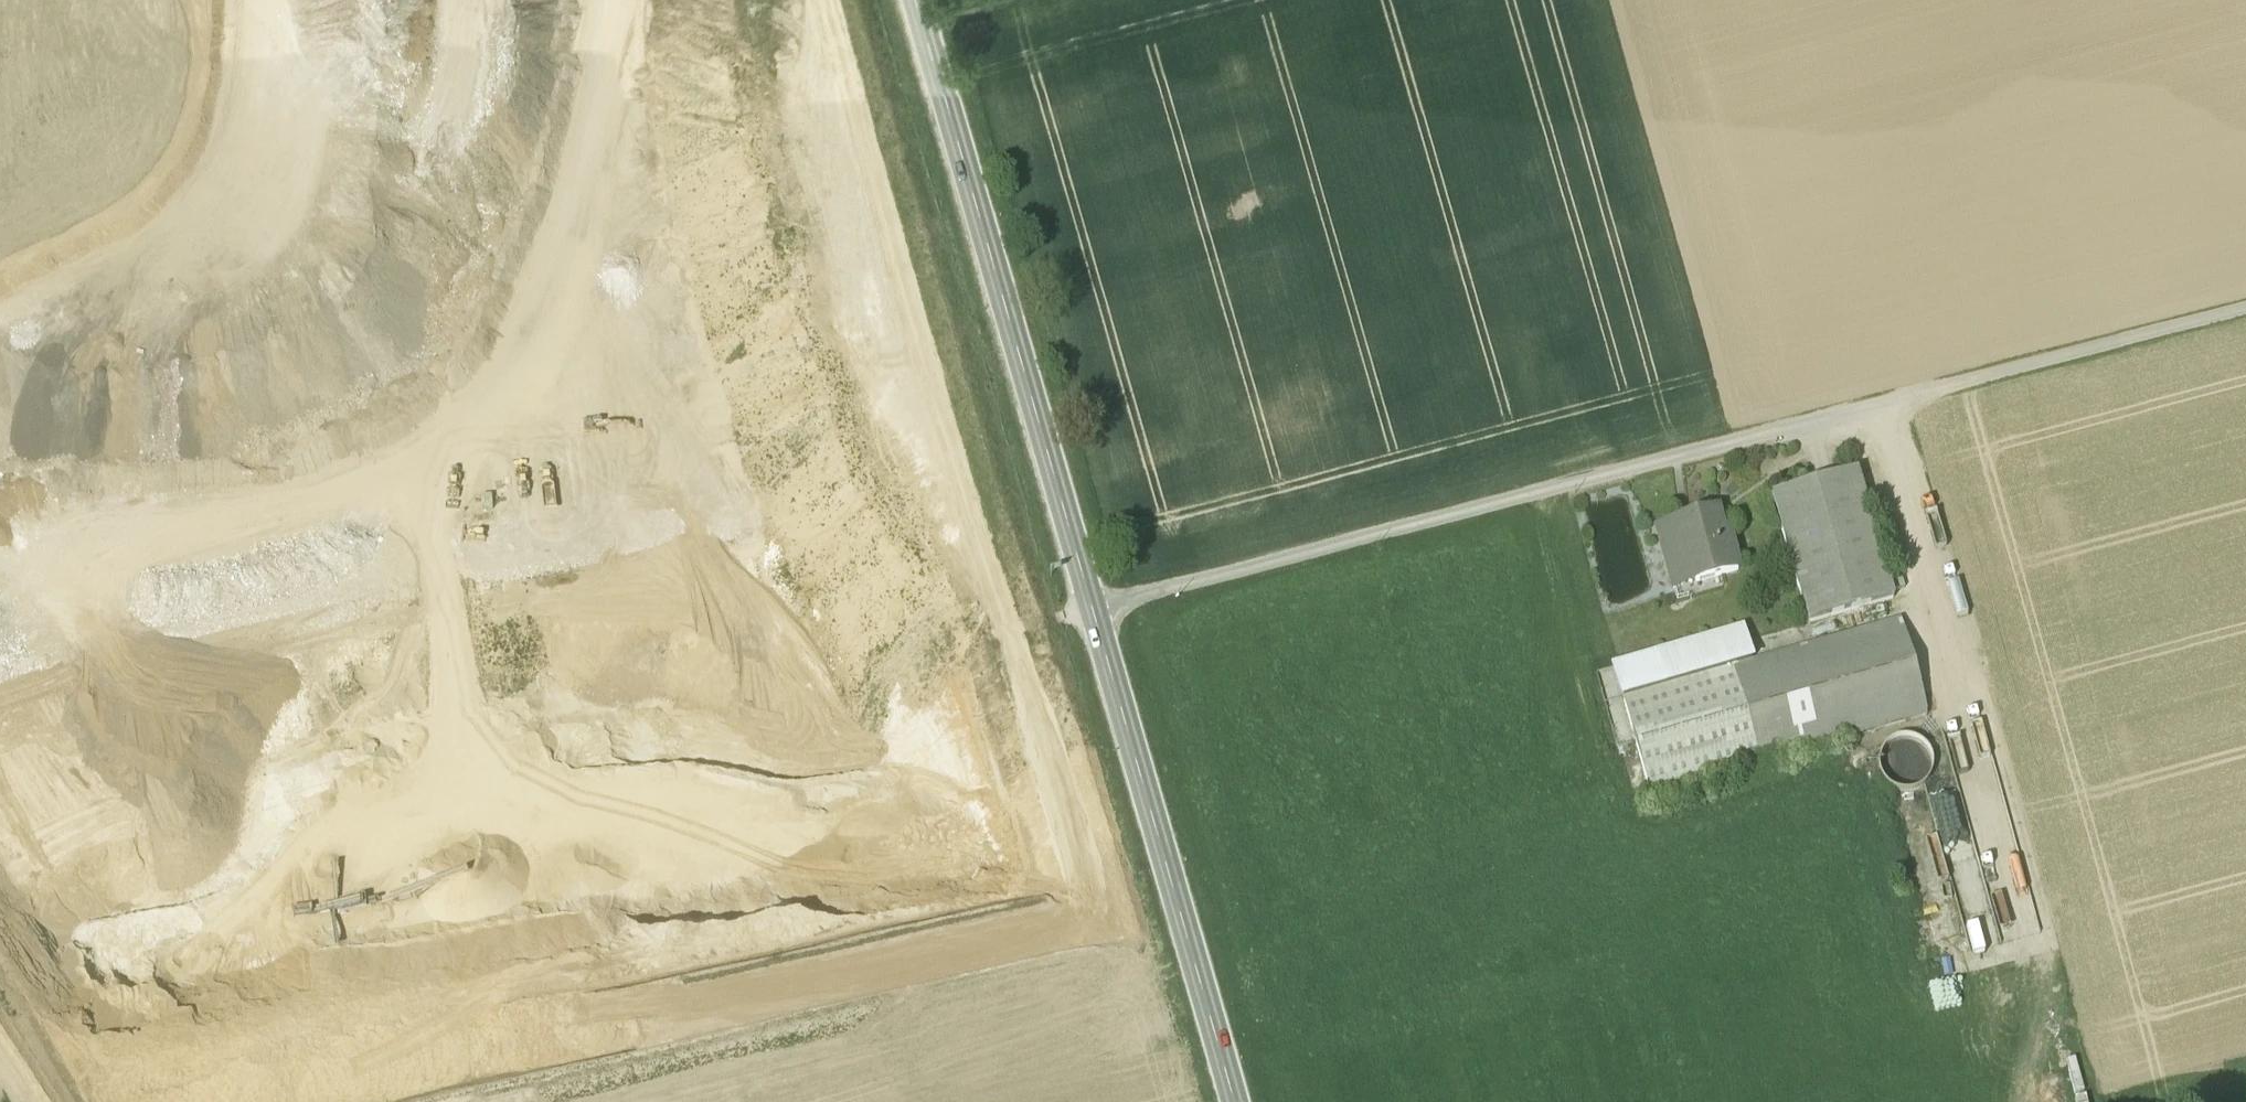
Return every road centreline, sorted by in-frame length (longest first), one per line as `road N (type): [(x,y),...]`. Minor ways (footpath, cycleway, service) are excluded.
road 1 (secondary): [(1234,1101),(918,0)]
road 2 (track): [(2245,307),(1881,403)]

